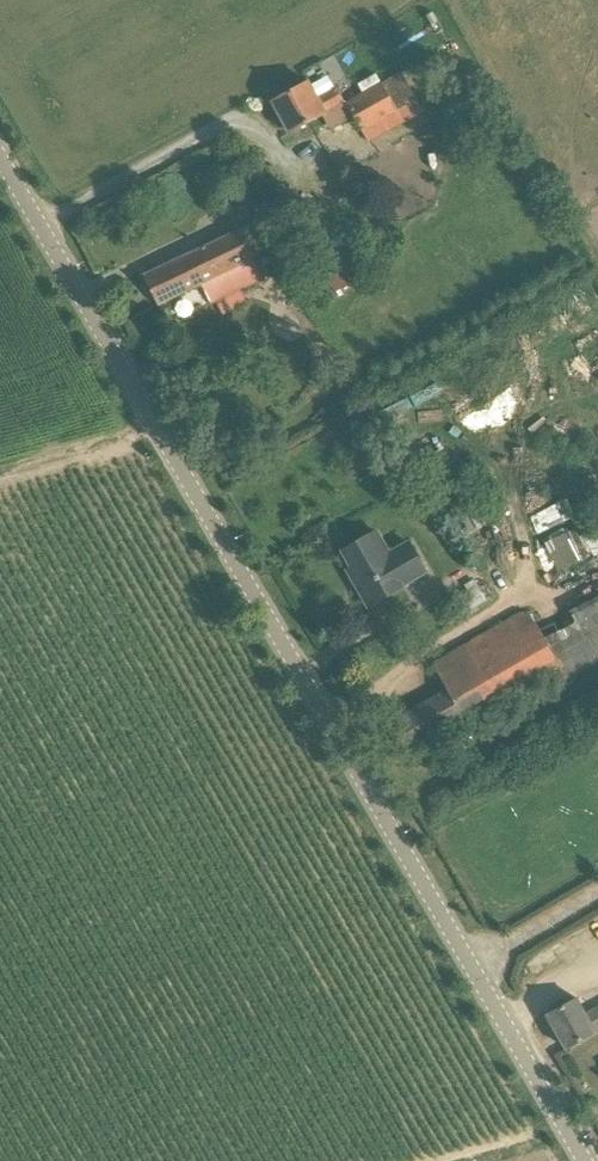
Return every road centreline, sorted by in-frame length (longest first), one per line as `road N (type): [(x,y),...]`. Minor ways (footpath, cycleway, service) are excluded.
road 1 (unclassified): [(579,1160),(0,175)]

